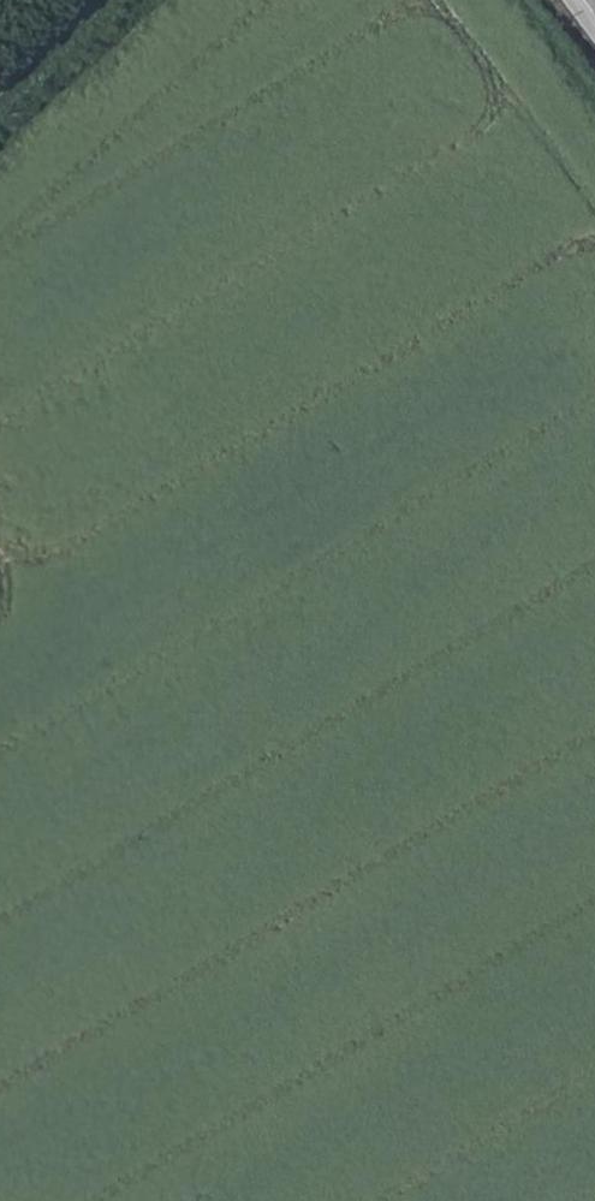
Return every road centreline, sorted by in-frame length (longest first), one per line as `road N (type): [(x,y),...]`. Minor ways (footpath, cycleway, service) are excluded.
road 1 (unclassified): [(0,83),(91,0)]

